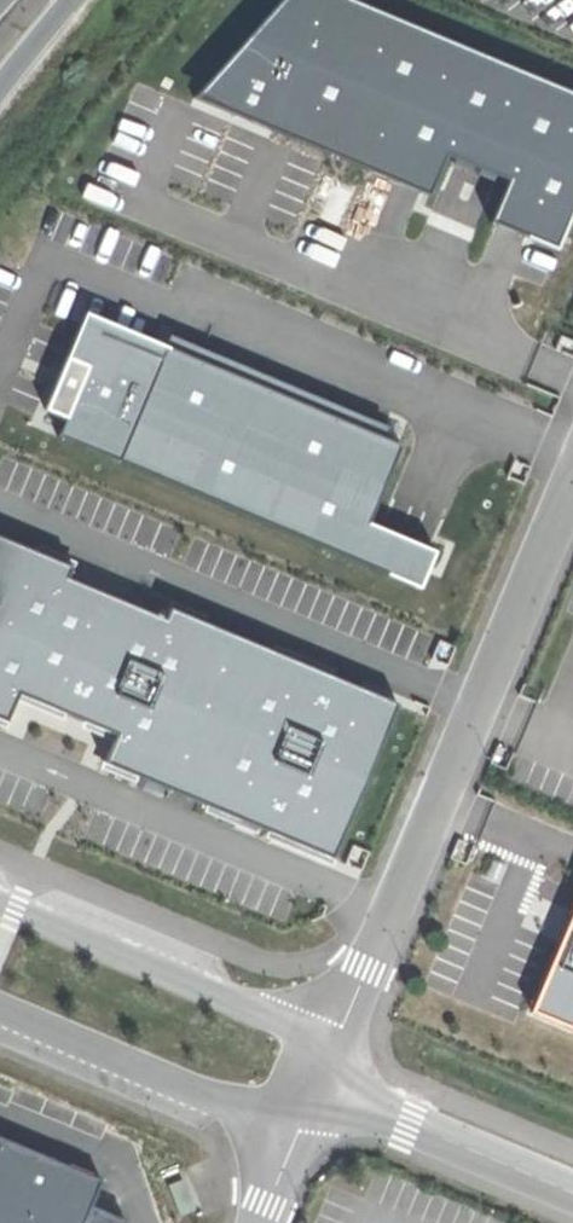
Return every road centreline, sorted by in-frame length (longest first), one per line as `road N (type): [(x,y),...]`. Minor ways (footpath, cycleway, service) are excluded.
road 1 (unclassified): [(322,1080),(364,961),(572,479)]
road 2 (unclassified): [(322,1080),(285,1025),(0,910)]
road 3 (unclassified): [(0,1005),(252,1109),(322,1080)]
road 4 (unclassified): [(572,1192),(395,1121),(322,1080)]
road 5 (residential): [(322,1080),(262,1222)]

